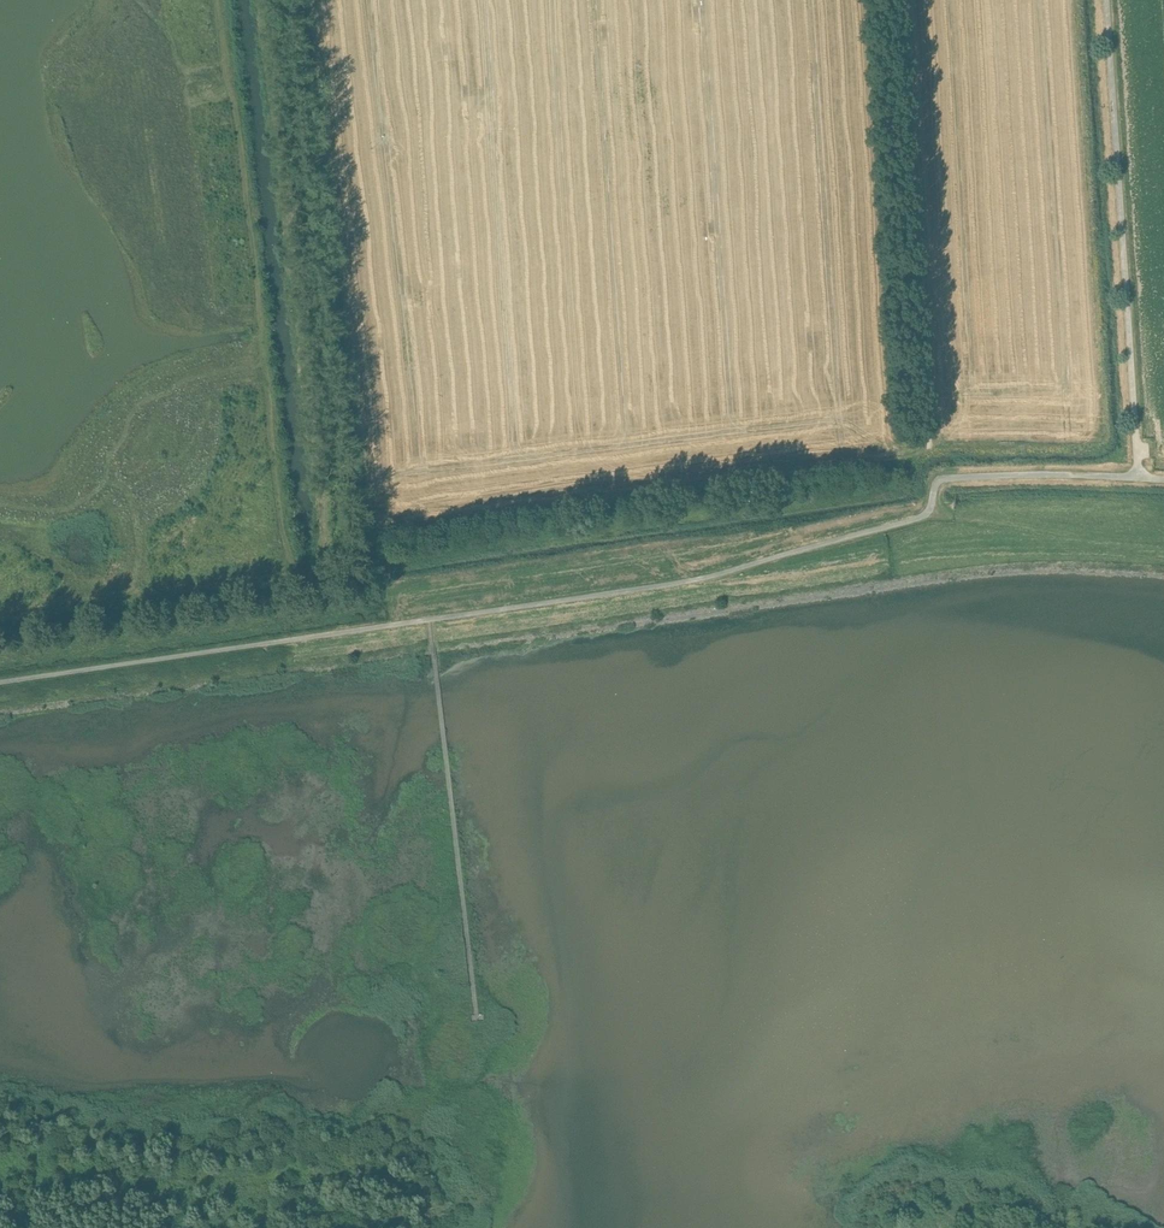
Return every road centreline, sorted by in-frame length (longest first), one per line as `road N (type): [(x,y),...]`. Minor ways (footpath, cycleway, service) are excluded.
road 1 (track): [(929,445),(898,0)]
road 2 (track): [(960,517),(1163,542)]

